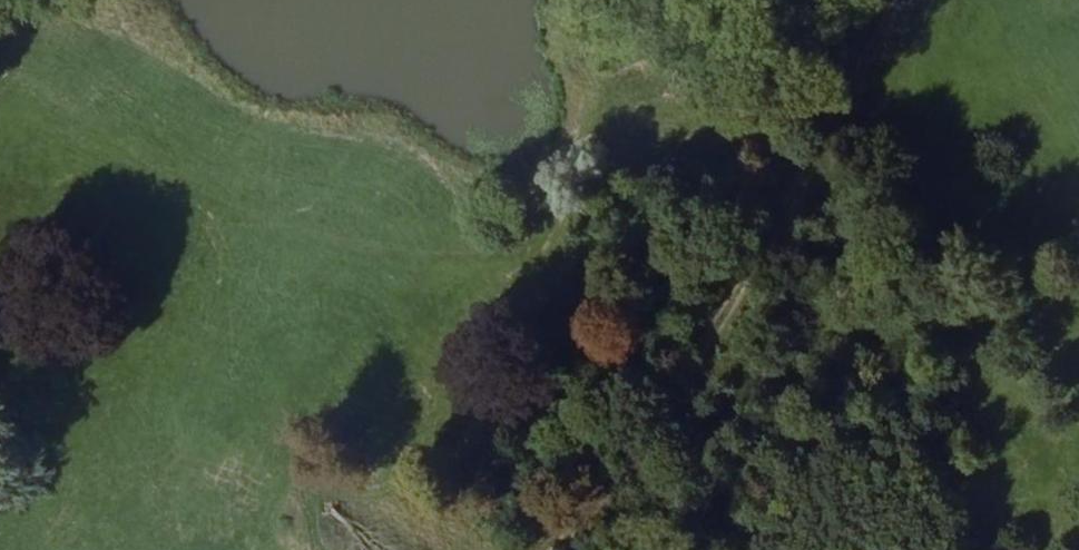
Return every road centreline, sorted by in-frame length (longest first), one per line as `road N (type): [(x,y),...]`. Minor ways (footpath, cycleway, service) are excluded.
road 1 (track): [(562,549),(639,459),(793,219),(907,0)]

